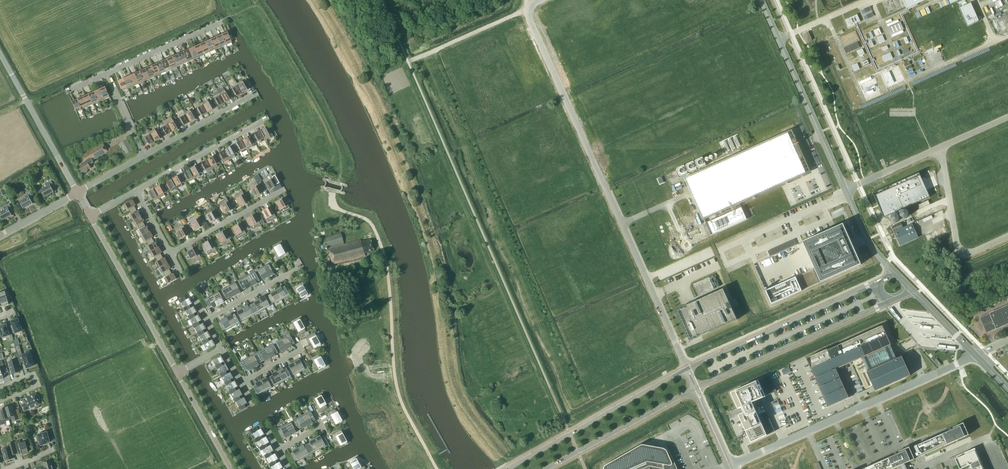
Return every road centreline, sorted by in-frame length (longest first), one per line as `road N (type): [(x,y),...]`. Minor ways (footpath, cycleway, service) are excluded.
road 1 (unclassified): [(687,368),(530,20),(540,0)]
road 2 (track): [(437,468),(396,384),(379,240),(364,218),(337,203)]
road 3 (unclassified): [(730,466),(976,355)]
road 4 (unclassified): [(695,388),(913,290)]
road 5 (unclassified): [(898,275),(687,368)]
road 6 (unclassified): [(846,190),(761,0)]
road 7 (tertiary): [(687,368),(508,468)]
road 8 (tertiary): [(177,373),(91,216)]
road 9 (tertiary): [(546,468),(695,388)]
road 10 (tertiary): [(77,192),(0,54)]
road 11 (unclassified): [(942,148),(961,253),(1007,237)]
road 12 (residential): [(268,118),(136,191)]
road 13 (residential): [(285,189),(170,253)]
road 14 (residential): [(106,73),(224,19)]
road 15 (residential): [(144,155),(257,92)]

